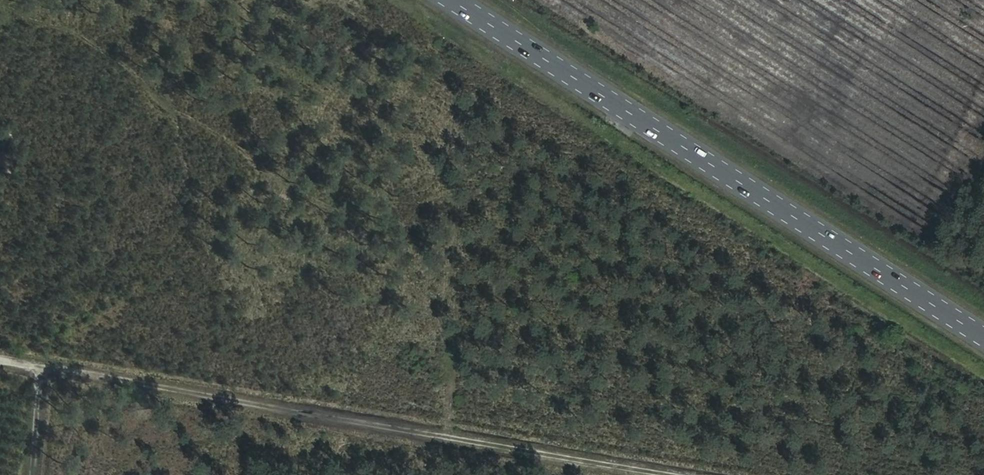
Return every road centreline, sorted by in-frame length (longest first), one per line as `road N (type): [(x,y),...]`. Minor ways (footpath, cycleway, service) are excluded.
road 1 (track): [(673,474),(0,360)]
road 2 (primary): [(983,334),(457,0)]

